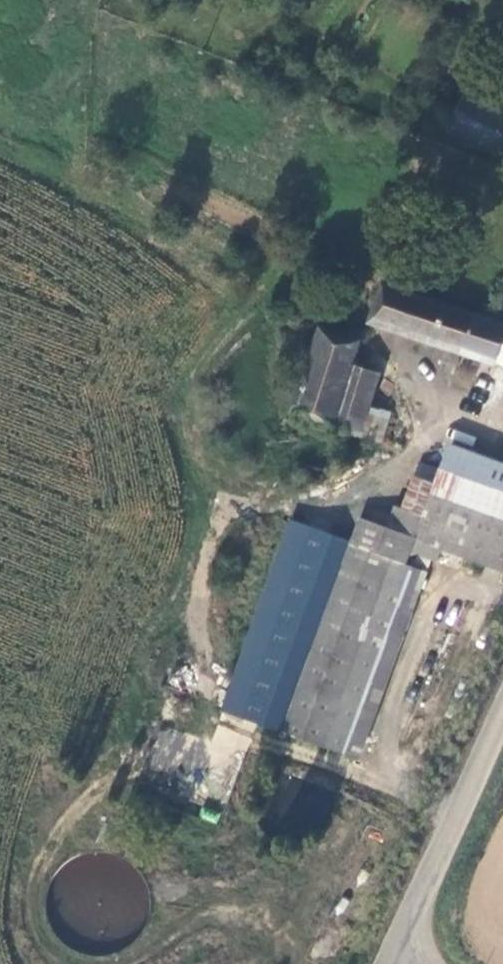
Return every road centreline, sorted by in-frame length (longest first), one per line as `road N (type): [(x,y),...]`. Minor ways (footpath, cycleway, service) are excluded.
road 1 (unclassified): [(502,716),(388,963)]

